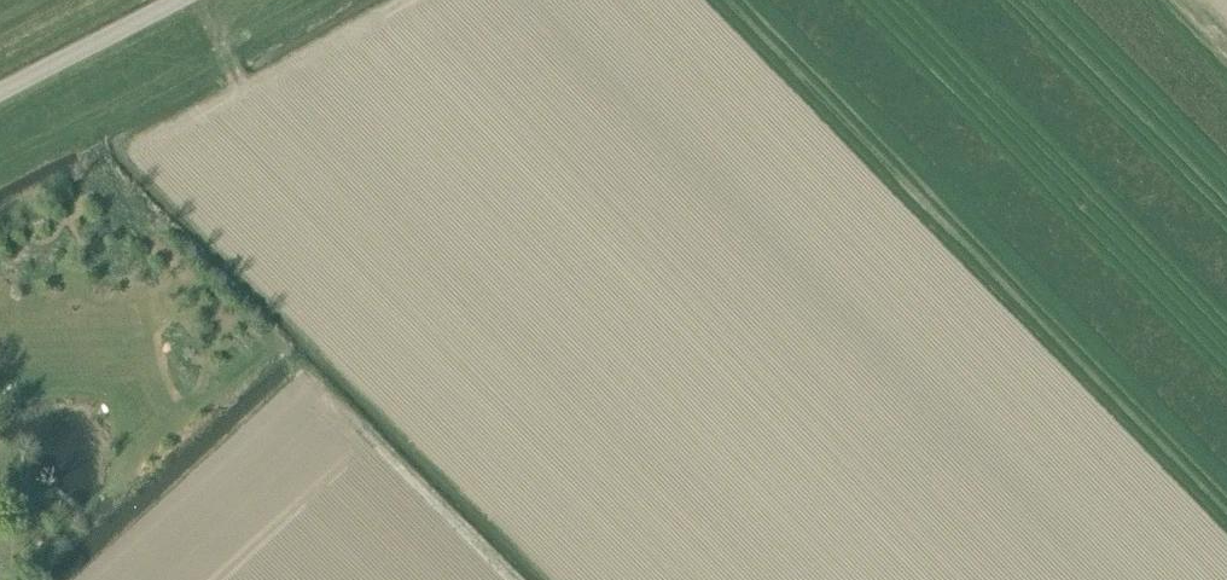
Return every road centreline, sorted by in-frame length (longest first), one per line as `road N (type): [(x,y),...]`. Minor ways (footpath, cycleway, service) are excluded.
road 1 (unclassified): [(0,93),(180,0)]

